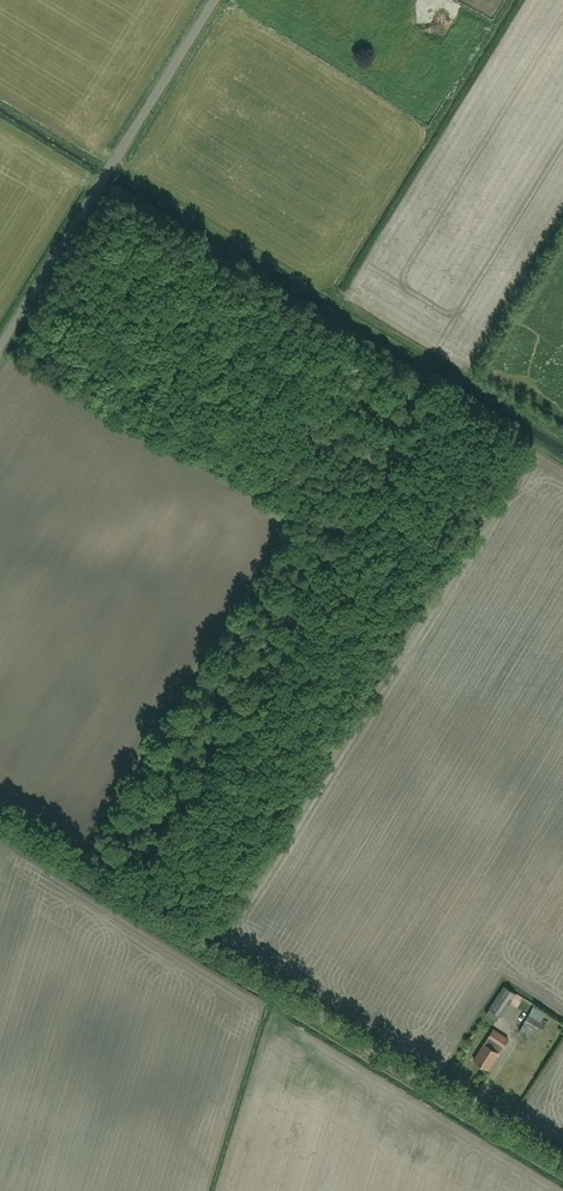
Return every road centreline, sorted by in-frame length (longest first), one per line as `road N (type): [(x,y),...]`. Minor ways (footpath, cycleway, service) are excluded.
road 1 (unclassified): [(562,1166),(0,821)]
road 2 (unclassified): [(0,347),(213,0)]

